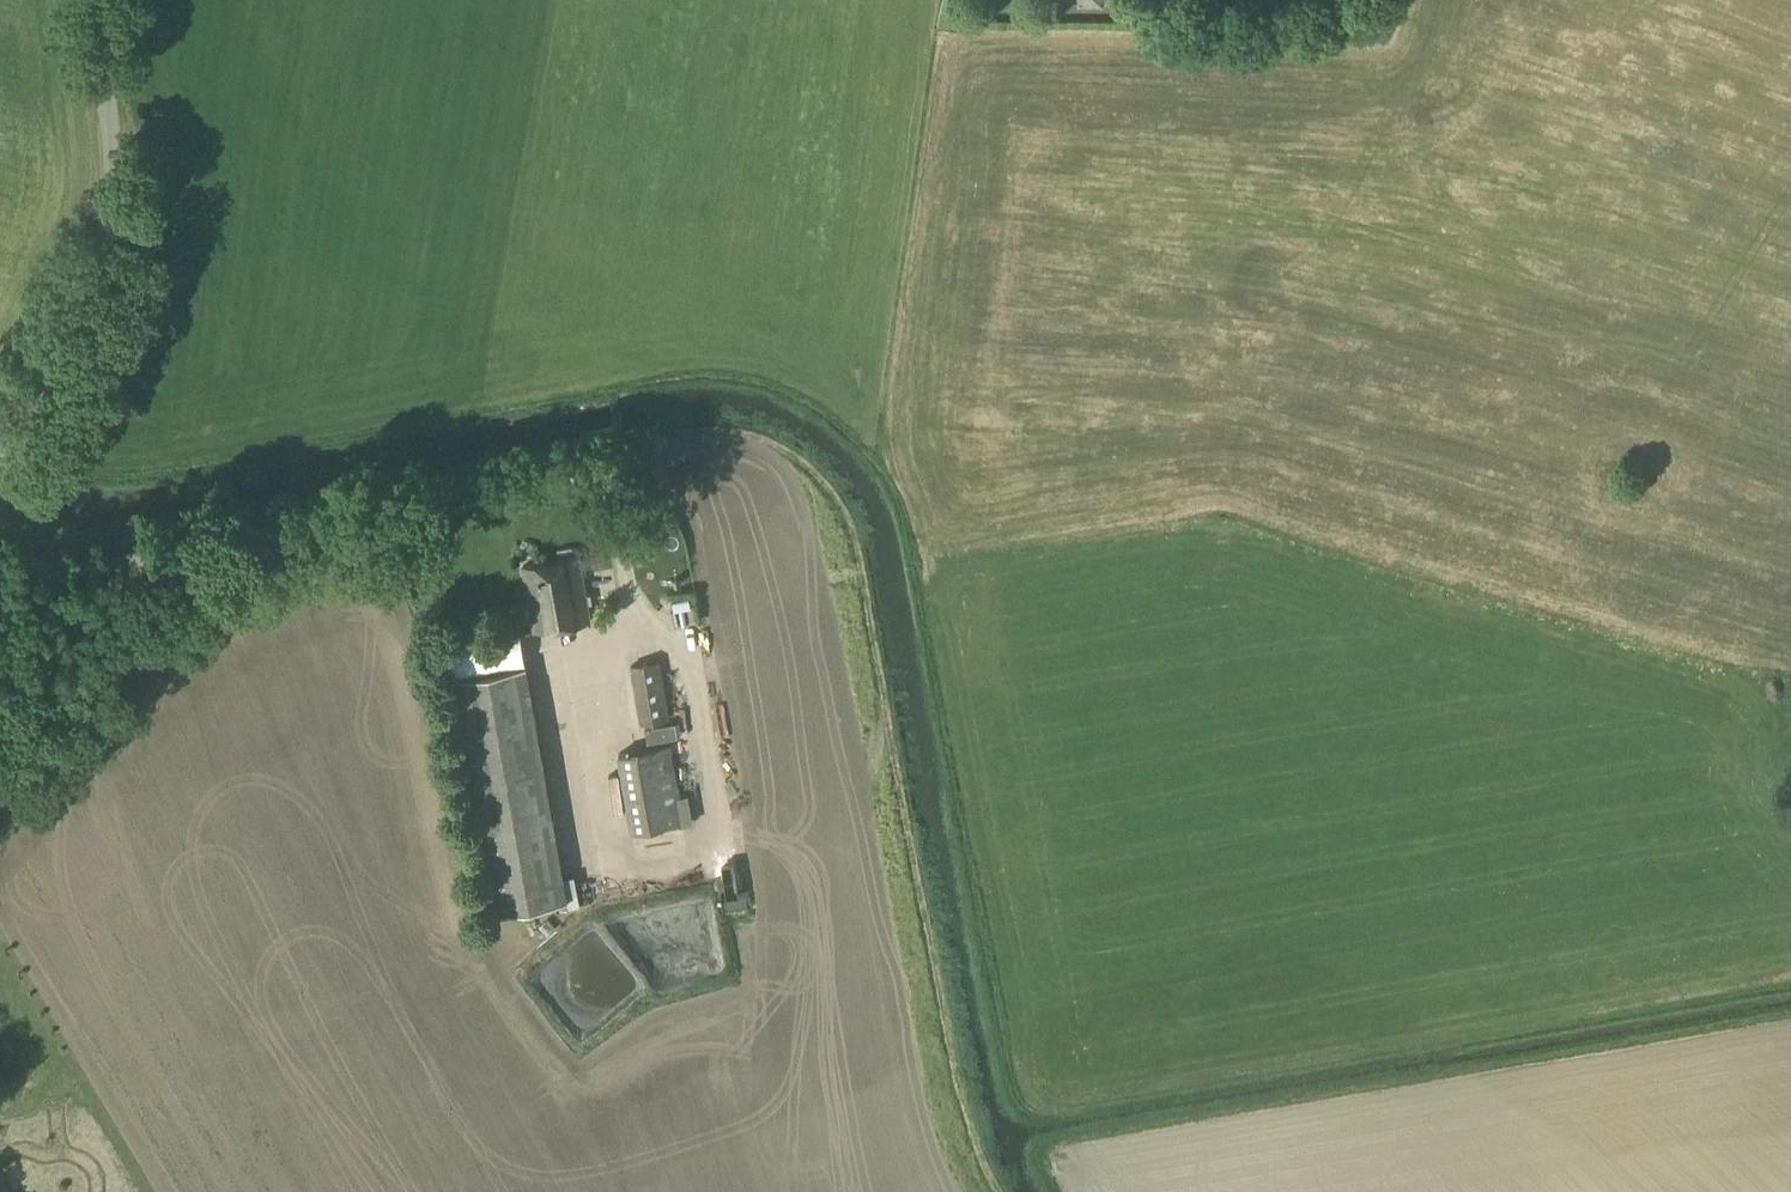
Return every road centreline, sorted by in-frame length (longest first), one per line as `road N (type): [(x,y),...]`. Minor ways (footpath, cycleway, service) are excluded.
road 1 (unclassified): [(0,460),(92,276),(114,197),(96,0)]

